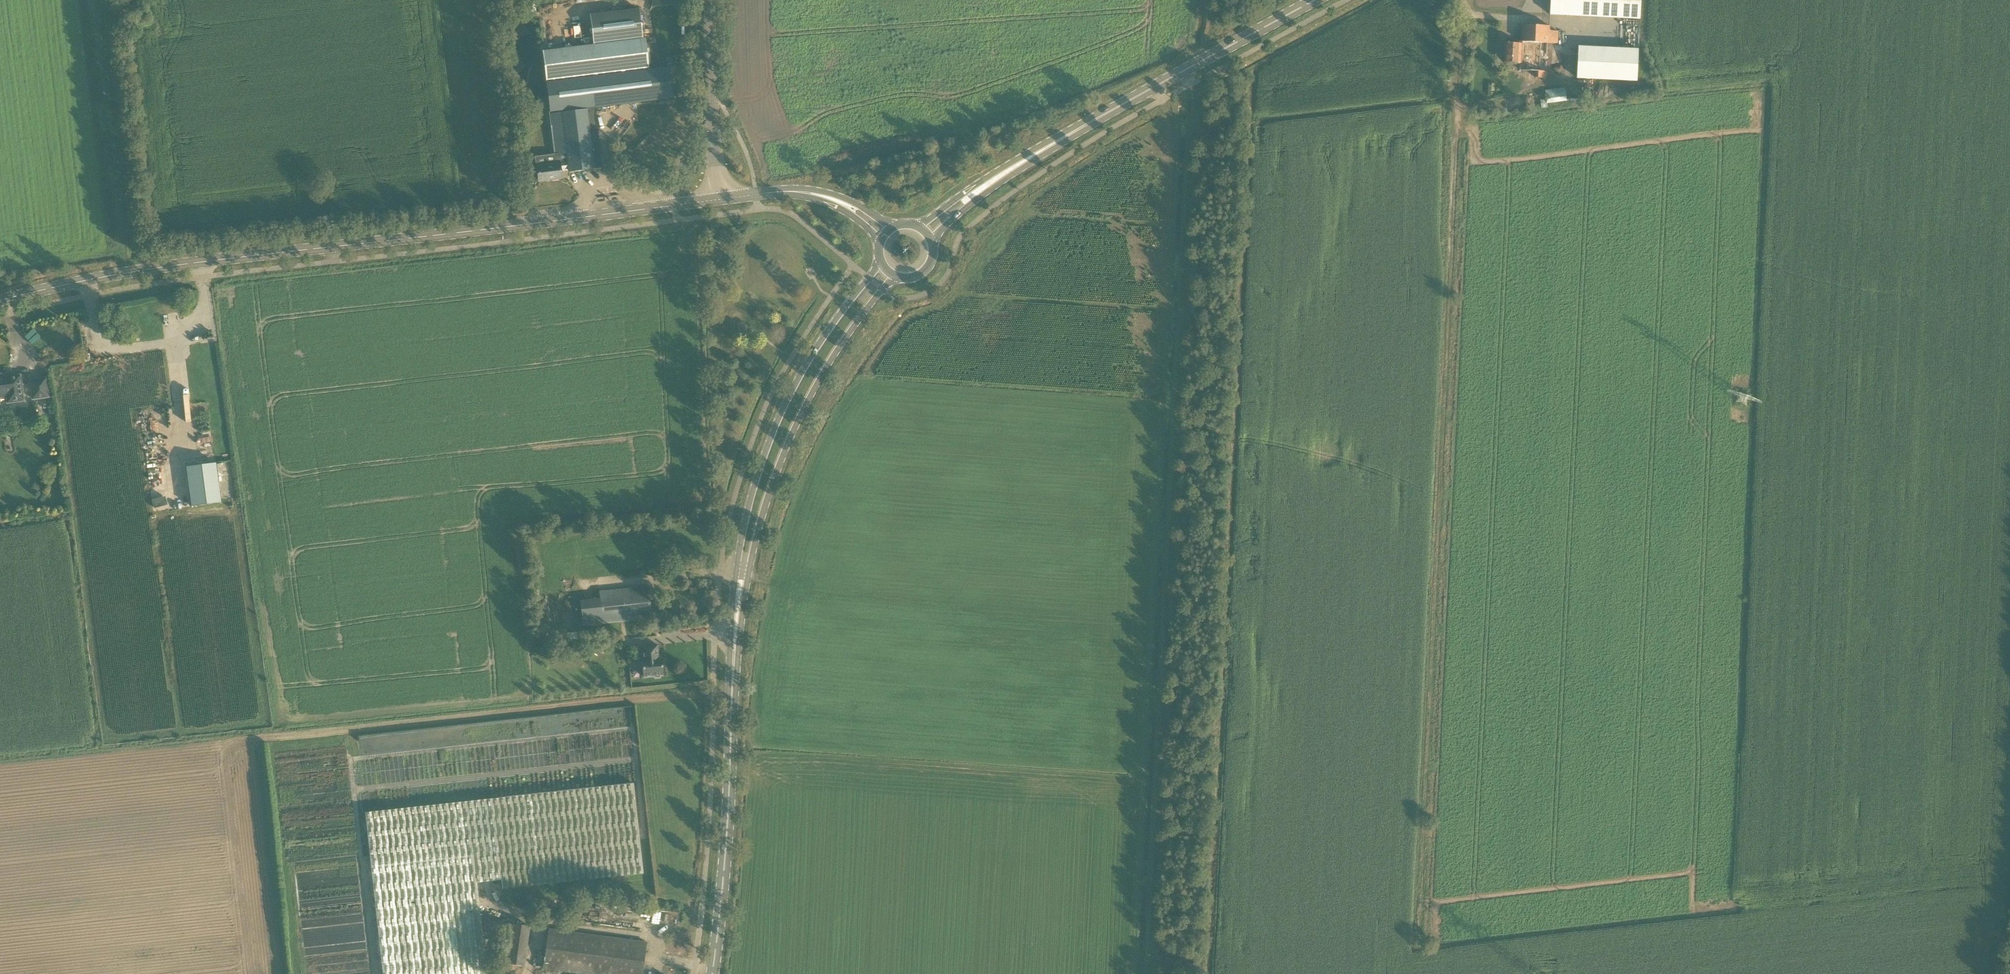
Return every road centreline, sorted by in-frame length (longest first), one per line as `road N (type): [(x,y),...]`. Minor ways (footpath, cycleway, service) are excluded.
road 1 (track): [(1149,973),(1191,86)]
road 2 (tertiary): [(717,201),(148,268),(0,301)]
road 3 (secondary): [(713,973),(729,833),(742,577)]
road 4 (secondary): [(973,197),(1316,0)]
road 5 (secondary): [(881,263),(813,355),(767,443),(739,550),(742,577)]
road 6 (secondary): [(742,577),(810,396),(894,277)]
road 7 (unclassified): [(717,201),(712,0)]
road 8 (tertiary): [(852,209),(802,194),(717,201)]

